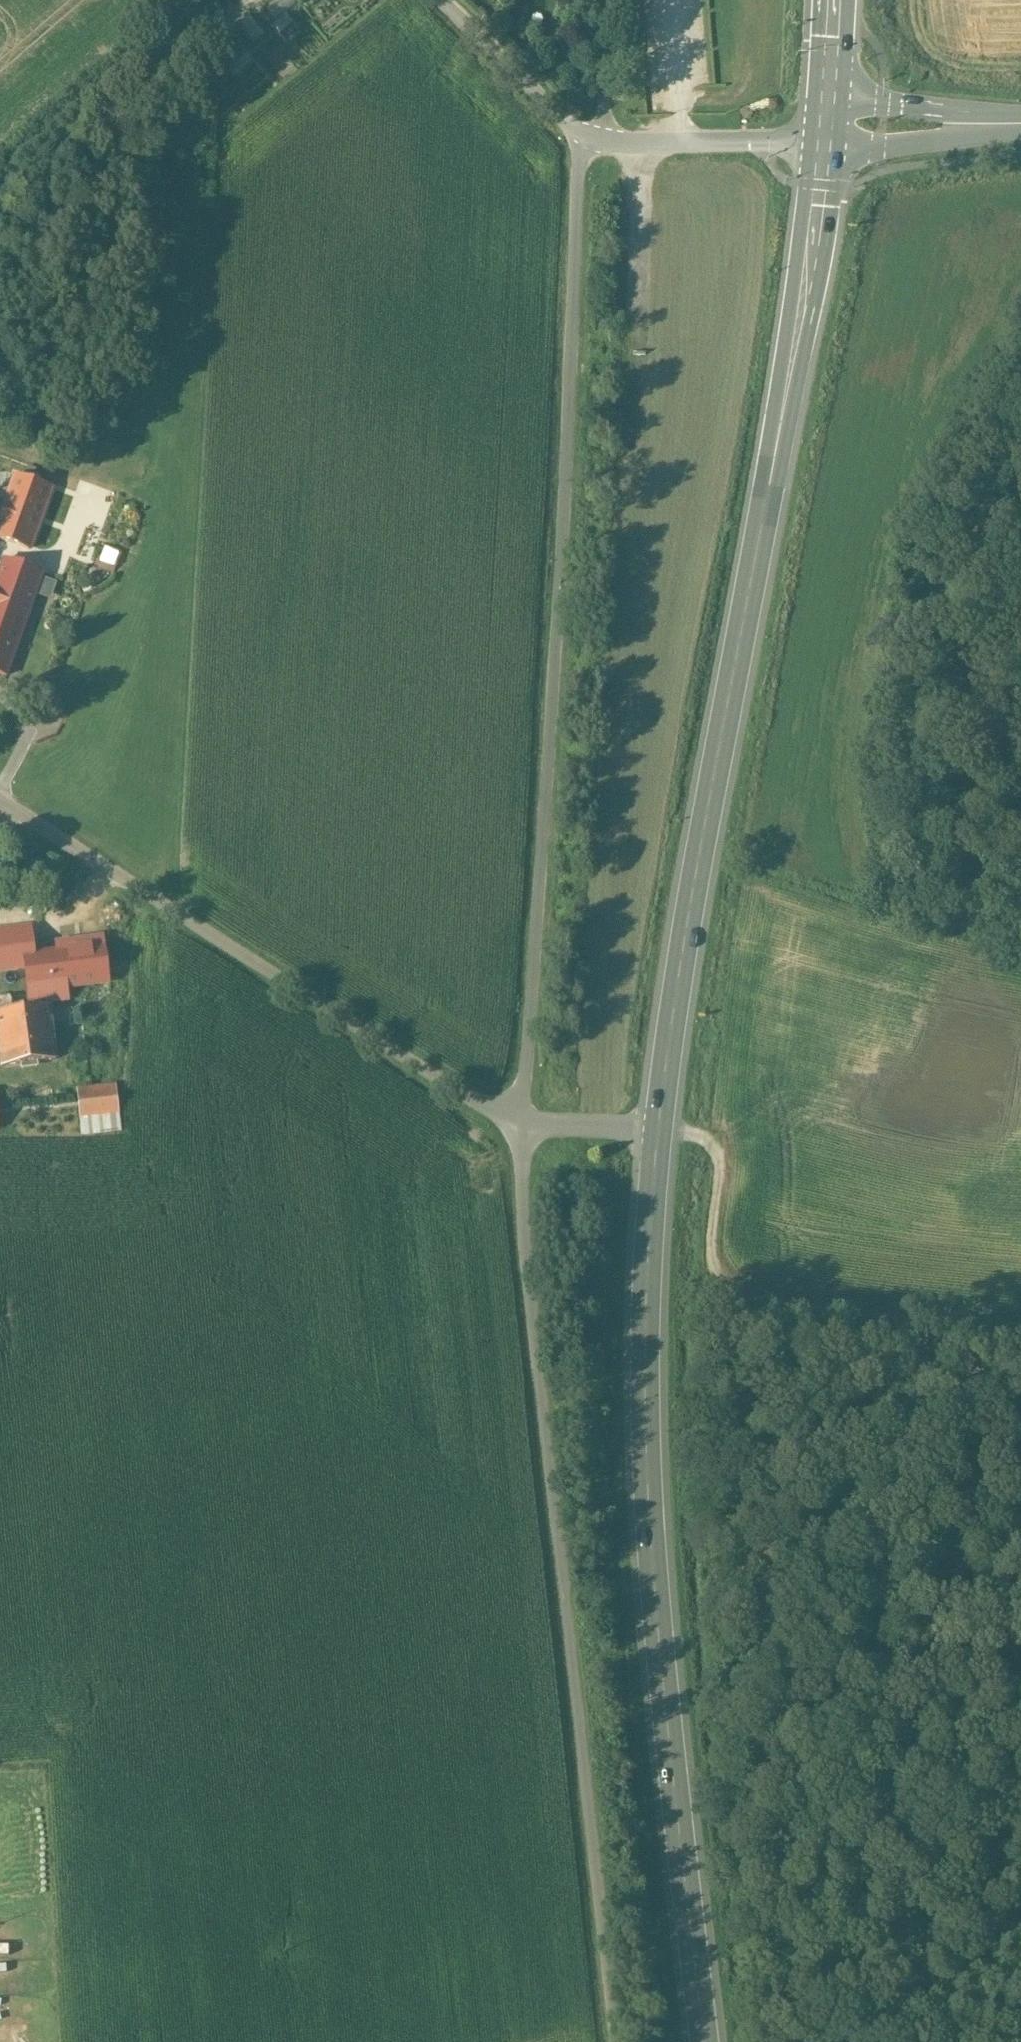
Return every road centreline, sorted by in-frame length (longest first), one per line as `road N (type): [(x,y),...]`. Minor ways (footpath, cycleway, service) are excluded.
road 1 (primary): [(826,133),(805,314),(684,951),(660,1129)]
road 2 (unclassified): [(522,1131),(579,161),(590,137)]
road 3 (primary): [(660,1129),(645,1354),(648,1481),(704,2041)]
road 4 (unclassified): [(613,2041),(526,1299),(522,1131)]
road 5 (unclassified): [(0,801),(522,1131)]
road 6 (track): [(660,1129),(706,1142),(715,1158),(702,1265),(709,1297),(1020,1331)]
road 7 (unclassified): [(590,137),(785,142),(826,133)]
road 8 (unclassified): [(441,0),(590,137)]
road 9 (secondary): [(826,133),(855,125),(1020,124)]
road 10 (unclassified): [(522,1131),(660,1129)]
road 11 (primary): [(834,0),(826,133)]

